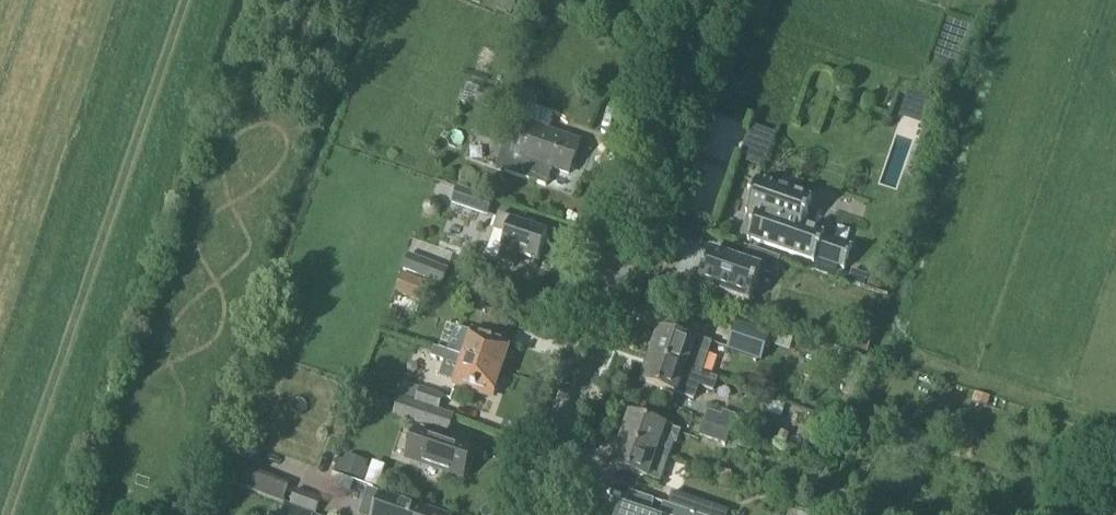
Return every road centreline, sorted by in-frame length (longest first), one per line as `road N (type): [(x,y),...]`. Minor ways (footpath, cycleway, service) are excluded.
road 1 (unclassified): [(534,514),(715,0)]

